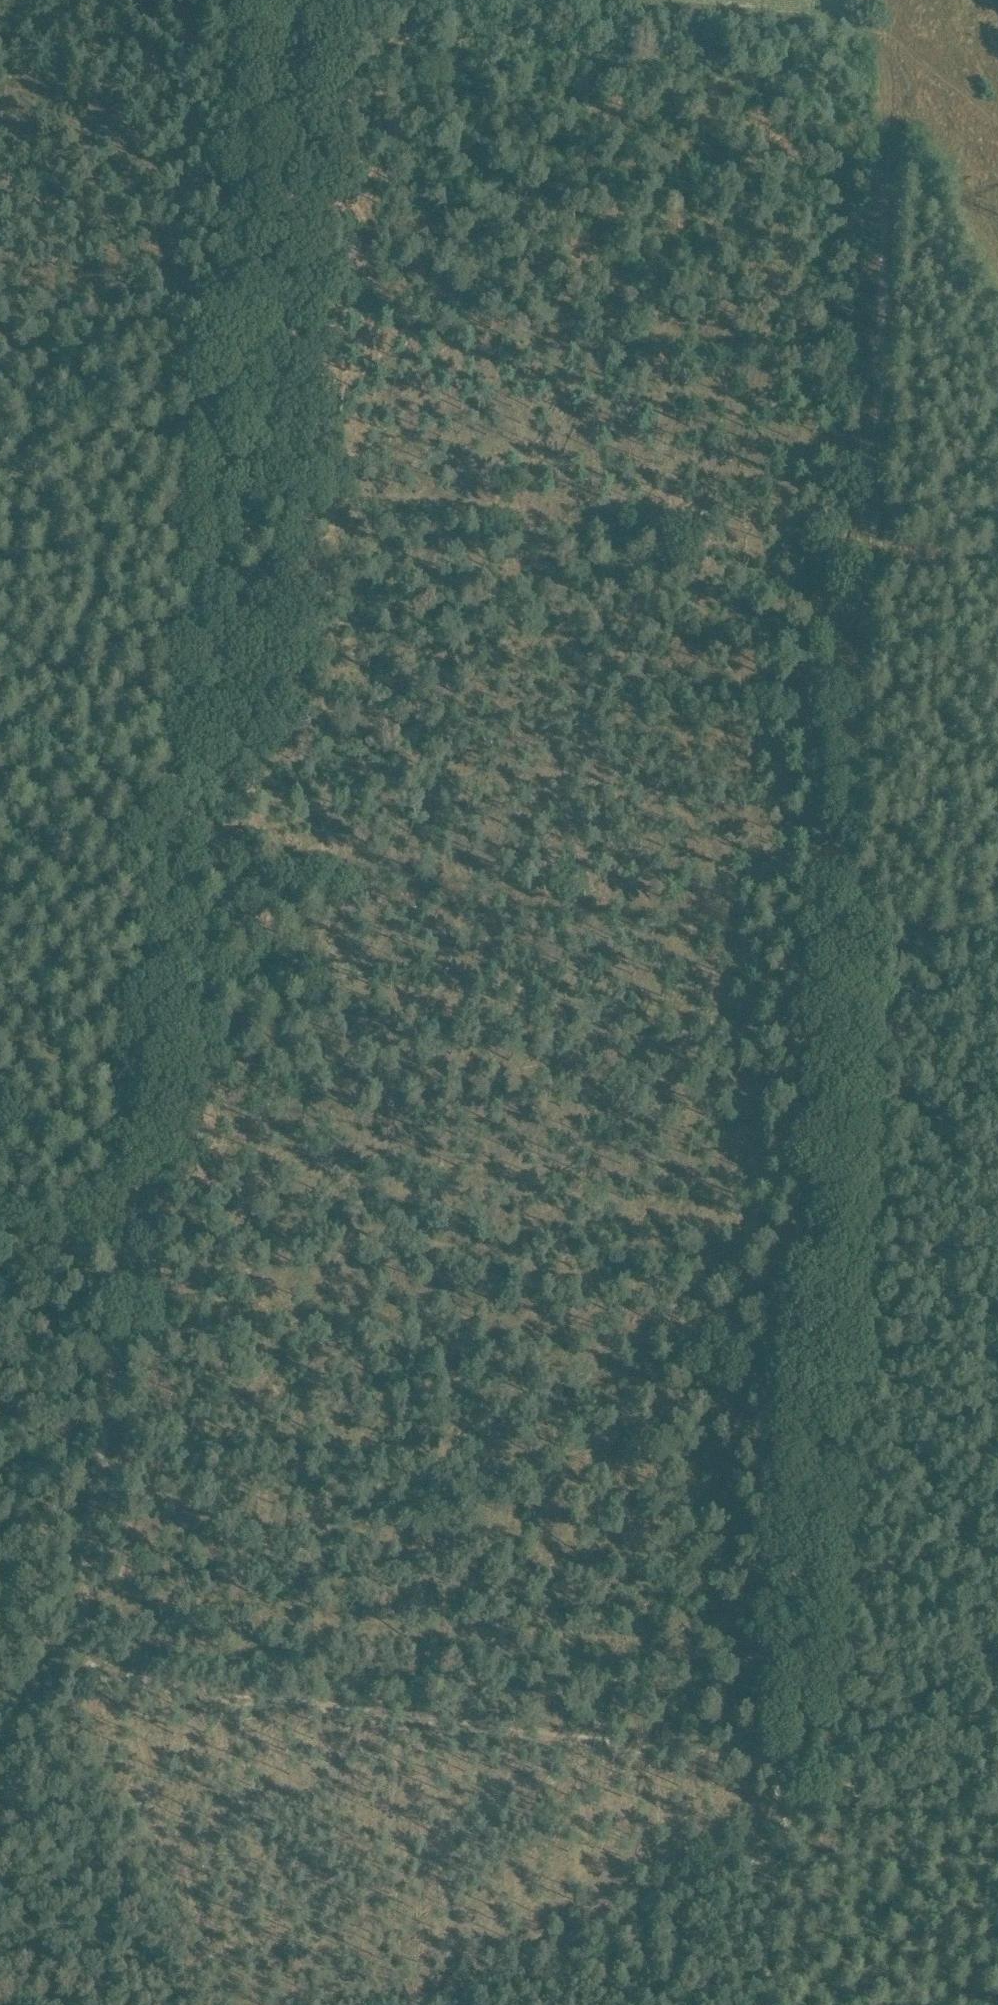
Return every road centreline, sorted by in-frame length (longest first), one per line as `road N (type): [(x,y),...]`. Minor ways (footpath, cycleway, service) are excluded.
road 1 (track): [(812,1806),(793,1747),(868,569),(884,245),(885,20)]
road 2 (track): [(85,1663),(261,1700),(793,1747)]
road 3 (track): [(419,2004),(756,1856),(780,1836)]
road 4 (track): [(812,1806),(997,1828)]
road 5 (track): [(780,1836),(768,2004)]
road 6 (track): [(0,1260),(126,1190)]

